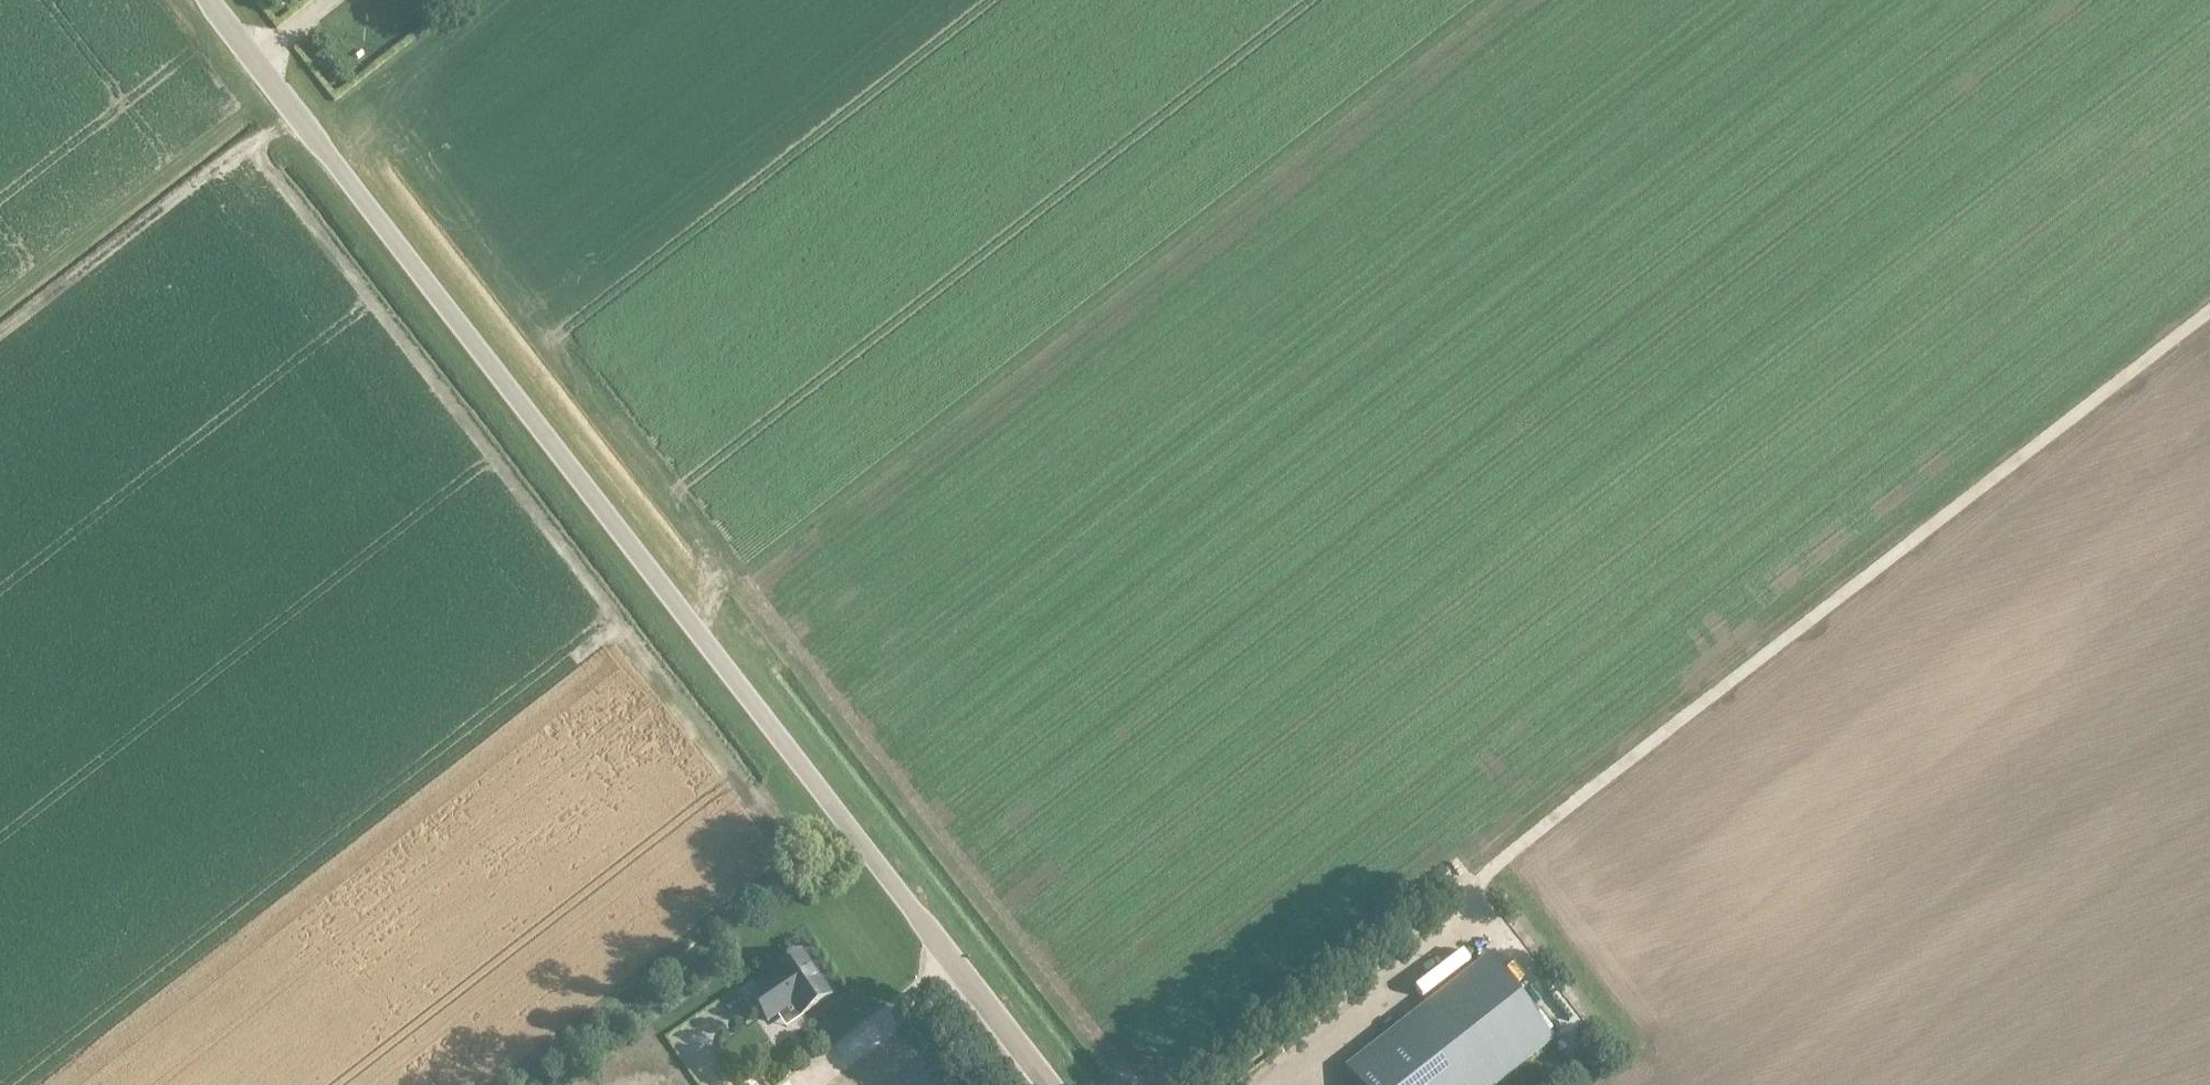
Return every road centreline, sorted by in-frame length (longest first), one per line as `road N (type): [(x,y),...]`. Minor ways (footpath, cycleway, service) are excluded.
road 1 (unclassified): [(1049,1084),(208,0)]

